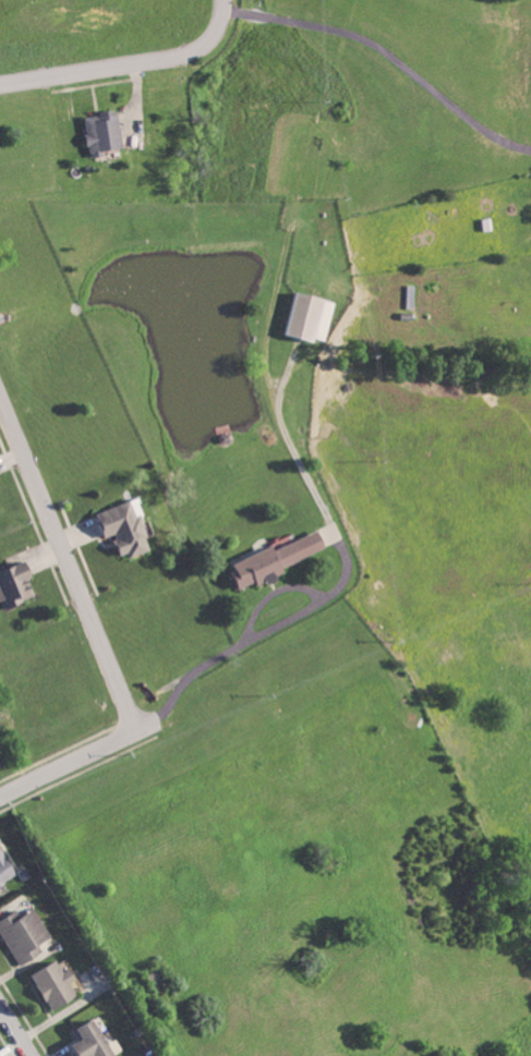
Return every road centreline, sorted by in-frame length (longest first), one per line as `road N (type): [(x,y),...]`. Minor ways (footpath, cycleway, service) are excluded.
road 1 (residential): [(0,796),(142,730),(190,672),(341,587)]
road 2 (residential): [(142,730),(0,393)]
road 3 (residential): [(0,83),(180,57),(214,25),(220,0)]
road 4 (residential): [(341,587),(351,568),(275,405),(275,380)]

